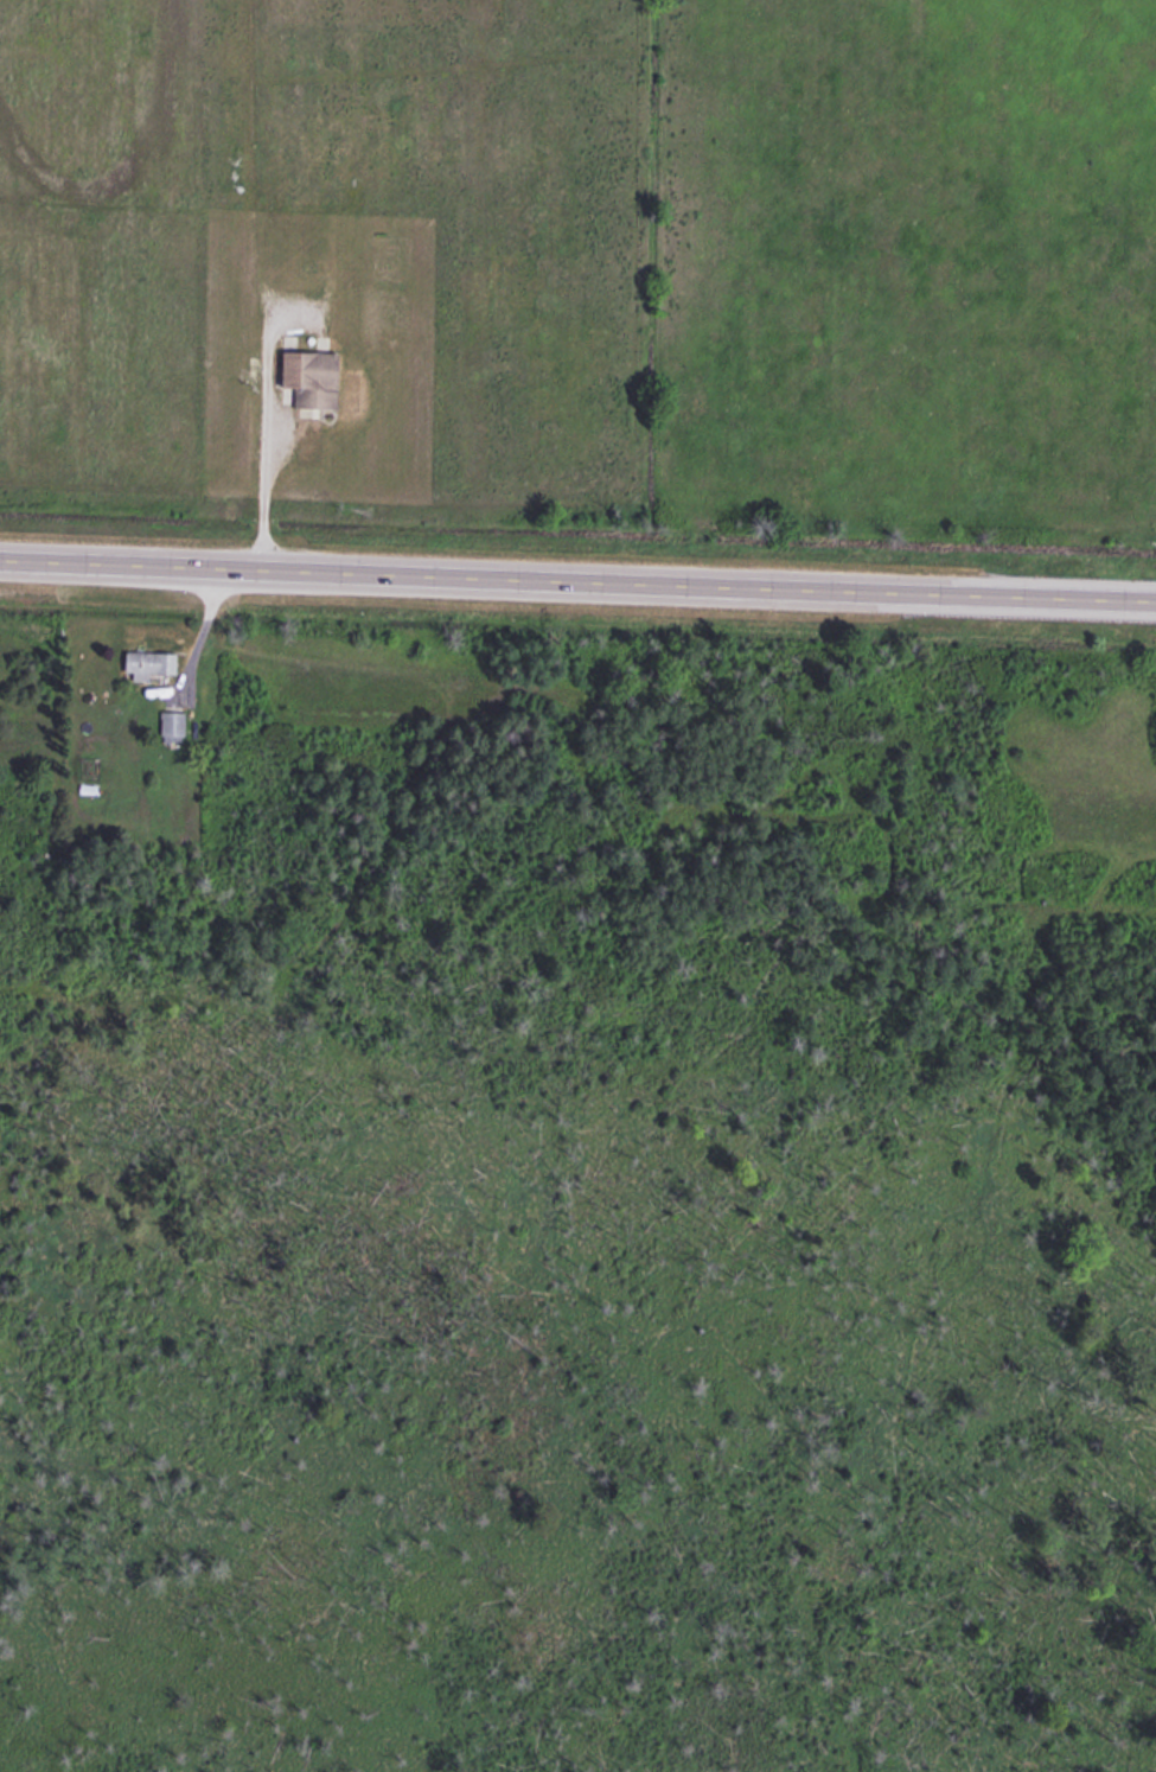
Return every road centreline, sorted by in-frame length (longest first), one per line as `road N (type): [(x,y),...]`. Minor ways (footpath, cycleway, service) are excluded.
road 1 (primary): [(0,553),(1155,596)]

